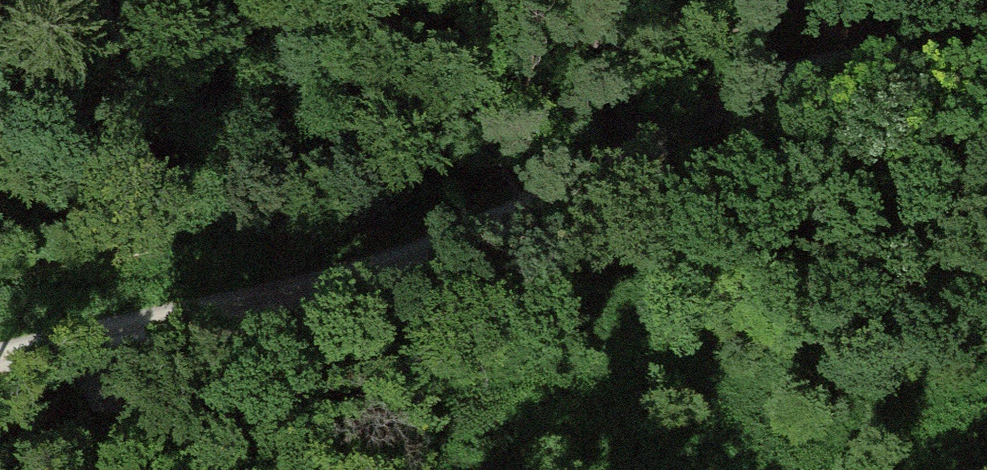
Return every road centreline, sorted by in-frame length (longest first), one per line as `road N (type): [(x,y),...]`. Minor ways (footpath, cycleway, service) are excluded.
road 1 (track): [(986,73),(929,49),(794,74),(387,272),(0,356)]
road 2 (track): [(413,469),(387,272)]

